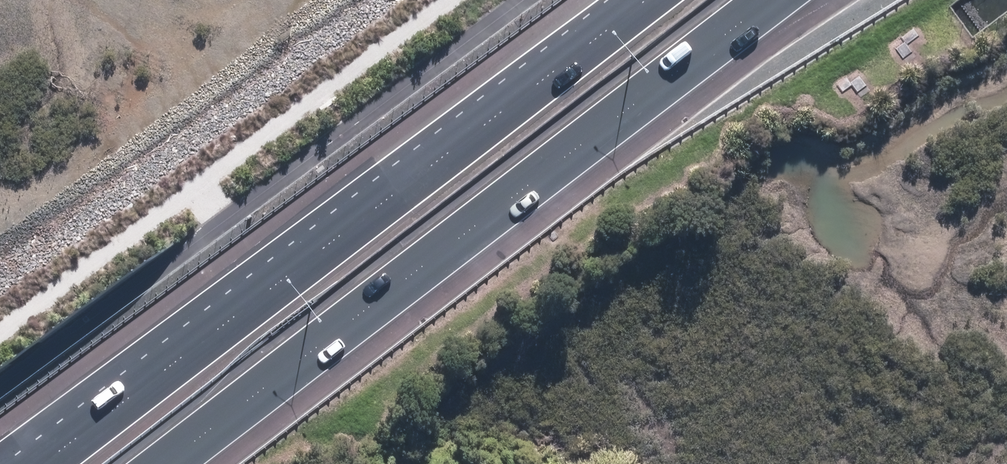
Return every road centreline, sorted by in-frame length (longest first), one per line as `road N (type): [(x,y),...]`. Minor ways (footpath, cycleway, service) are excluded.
road 1 (motorway): [(775,0),(162,463)]
road 2 (motorway): [(221,326),(651,0)]
road 3 (motorway): [(20,463),(221,326)]
road 4 (motorway): [(42,463),(221,326)]

